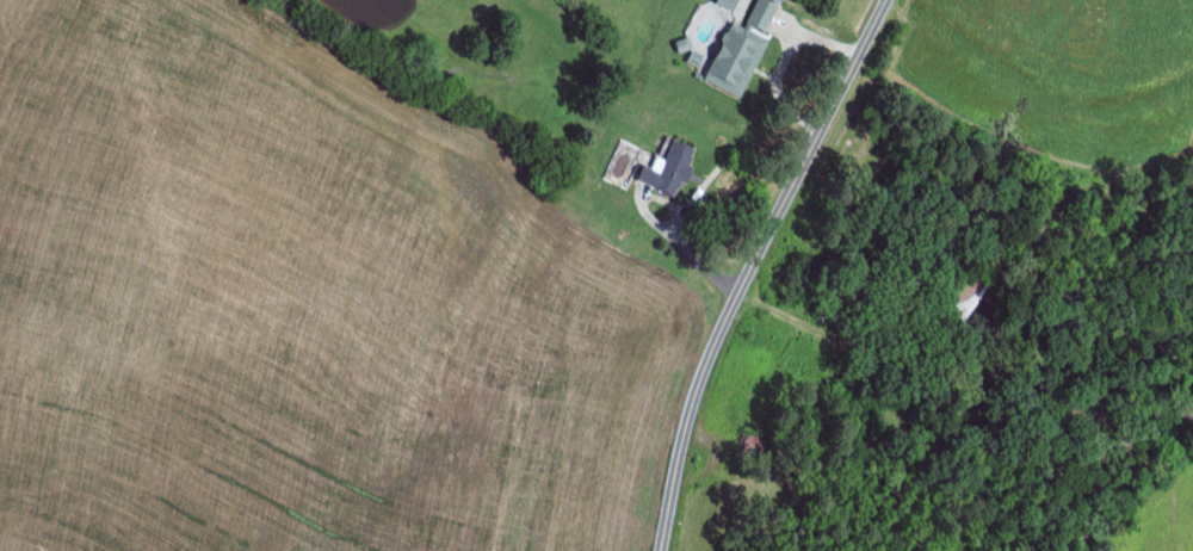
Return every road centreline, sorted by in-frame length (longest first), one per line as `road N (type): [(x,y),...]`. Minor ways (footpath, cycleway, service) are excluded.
road 1 (residential): [(661,550),(698,388),(717,341),(890,0)]

